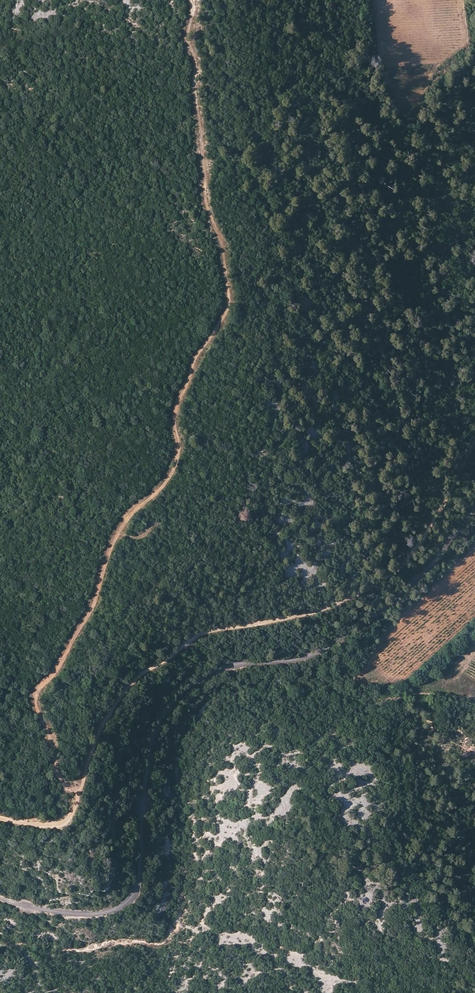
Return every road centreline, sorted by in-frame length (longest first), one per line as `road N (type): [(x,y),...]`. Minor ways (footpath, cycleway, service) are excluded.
road 1 (track): [(181,0),(224,313),(177,403),(180,454),(158,491),(128,514),(102,561),(83,622),(36,691),(57,769),(79,797),(61,825),(0,819)]
road 2 (unclassified): [(0,898),(84,914),(130,898),(138,882),(152,740),(181,691),(213,670),(315,655),(377,612),(474,501)]
road 3 (track): [(474,440),(407,563),(333,606),(206,635),(131,683),(97,735),(79,797)]

